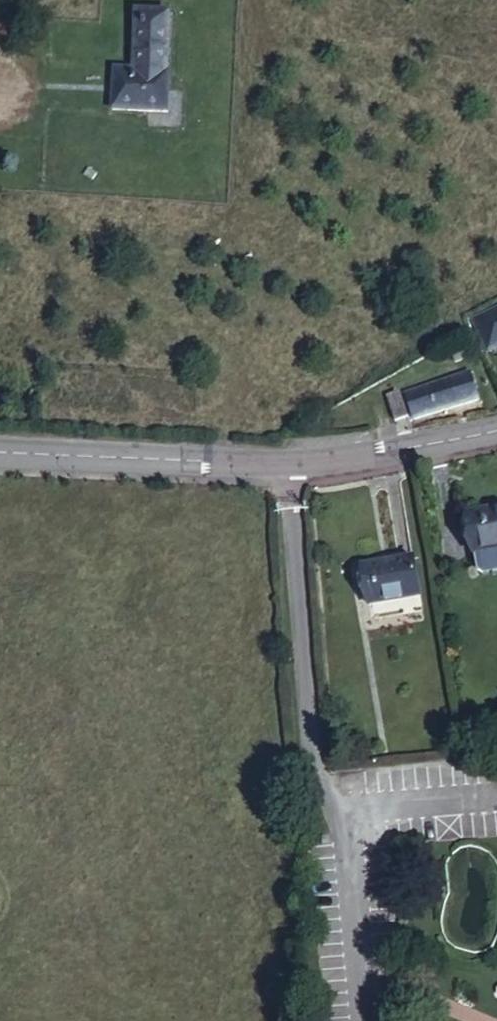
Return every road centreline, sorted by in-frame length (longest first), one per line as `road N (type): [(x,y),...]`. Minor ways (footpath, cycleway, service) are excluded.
road 1 (tertiary): [(496,422),(285,462),(0,451)]

